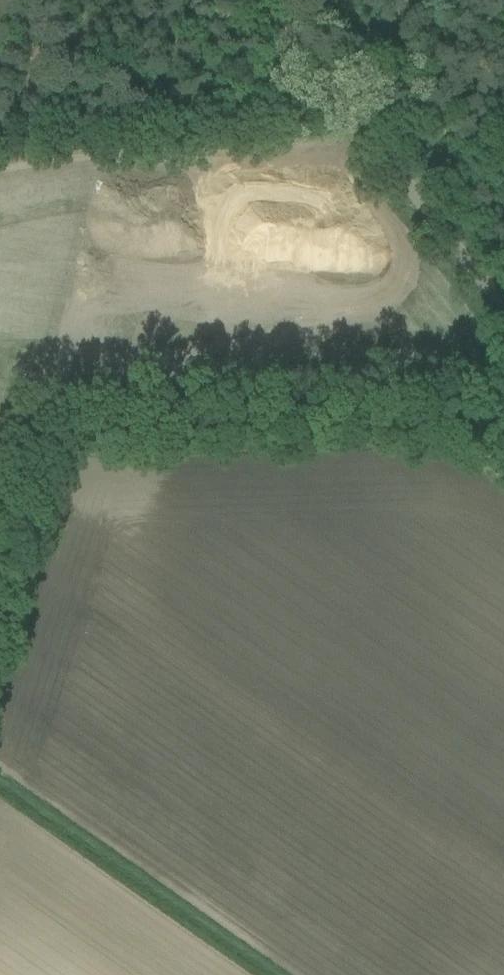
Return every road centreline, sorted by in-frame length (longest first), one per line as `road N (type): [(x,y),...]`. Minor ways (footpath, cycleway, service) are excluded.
road 1 (unclassified): [(503,294),(256,0)]

